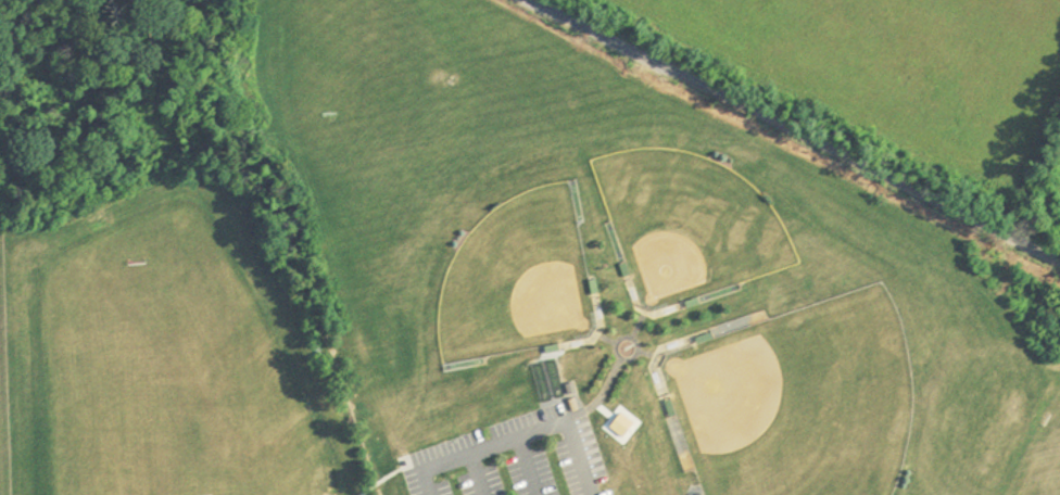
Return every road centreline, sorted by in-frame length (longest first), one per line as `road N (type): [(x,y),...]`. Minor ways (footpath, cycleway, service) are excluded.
road 1 (tertiary): [(1059,260),(529,0)]

